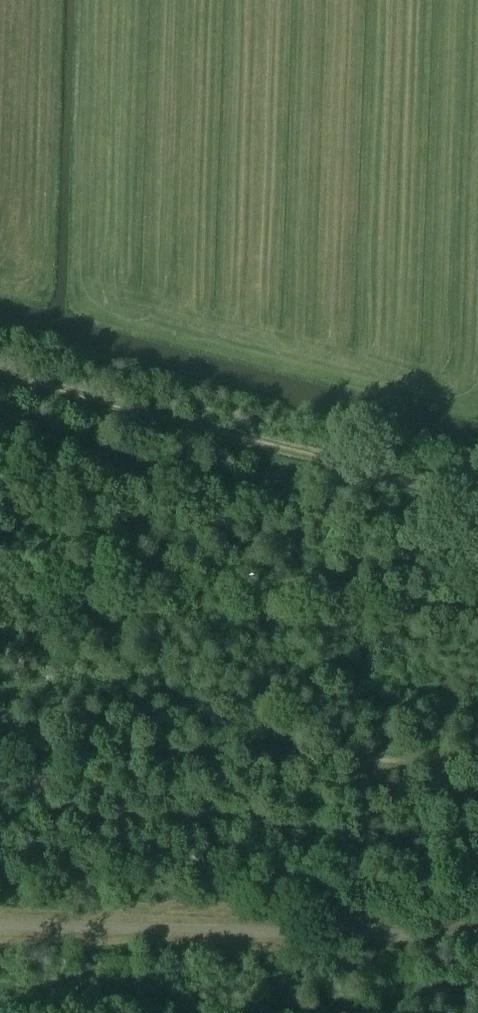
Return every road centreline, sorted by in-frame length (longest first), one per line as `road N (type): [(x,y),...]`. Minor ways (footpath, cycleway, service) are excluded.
road 1 (track): [(0,924),(477,936)]

